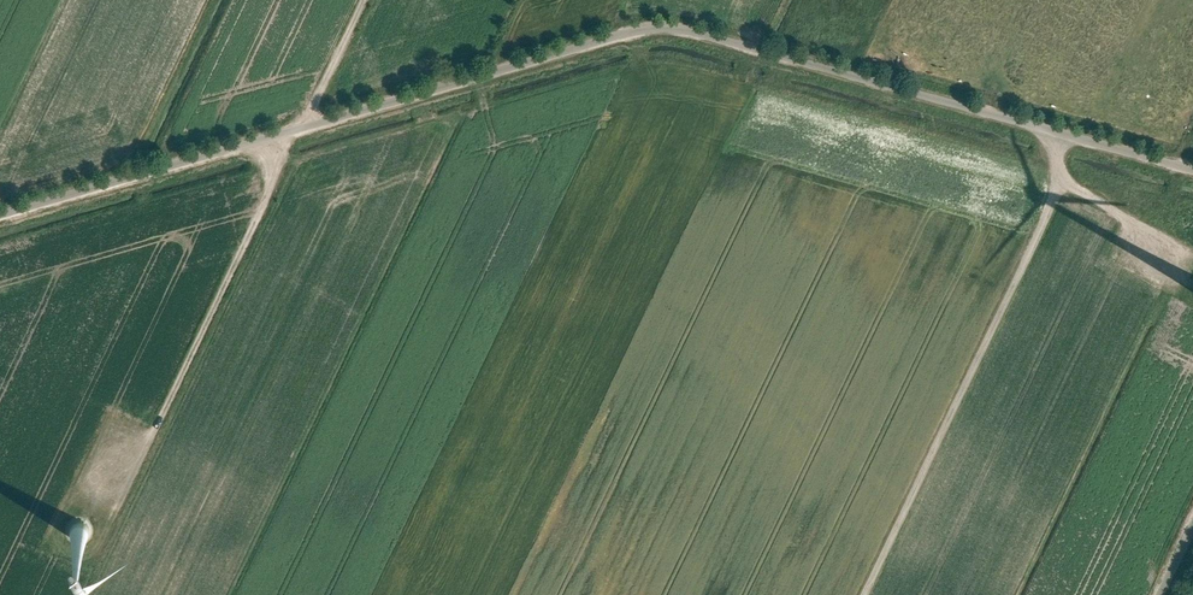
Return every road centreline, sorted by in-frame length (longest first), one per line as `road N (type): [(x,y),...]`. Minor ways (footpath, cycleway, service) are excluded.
road 1 (unclassified): [(0,215),(652,27),(698,31),(1192,169)]
road 2 (track): [(1056,131),(1063,176),(863,594)]
road 3 (track): [(277,132),(271,178),(129,479)]
road 4 (track): [(1063,176),(1192,261)]
road 5 (track): [(298,127),(363,0)]

